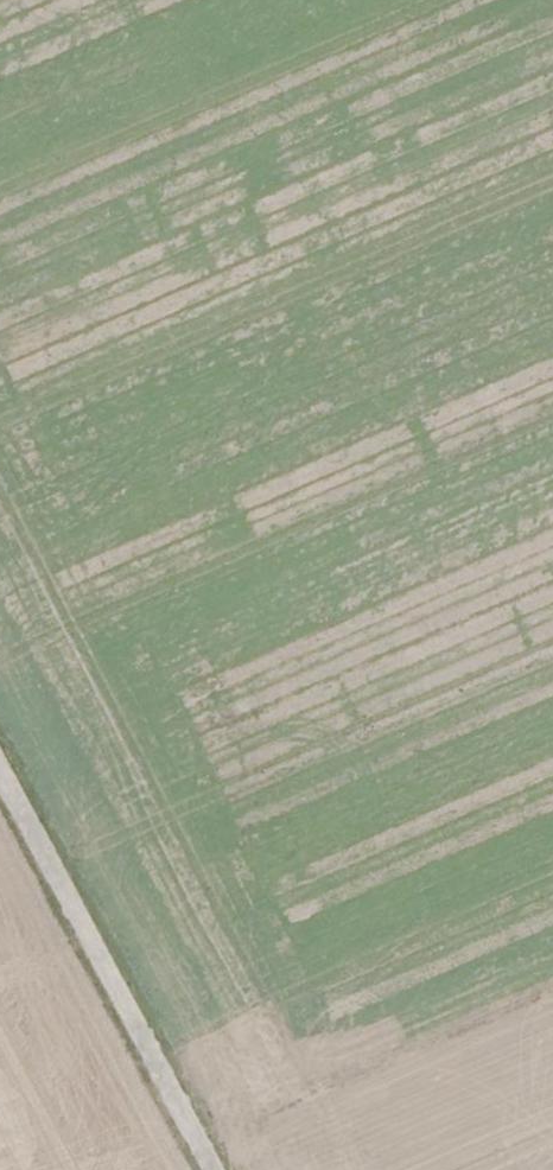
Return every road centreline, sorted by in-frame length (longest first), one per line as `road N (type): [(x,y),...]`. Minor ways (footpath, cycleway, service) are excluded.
road 1 (track): [(0,774),(210,1169)]

